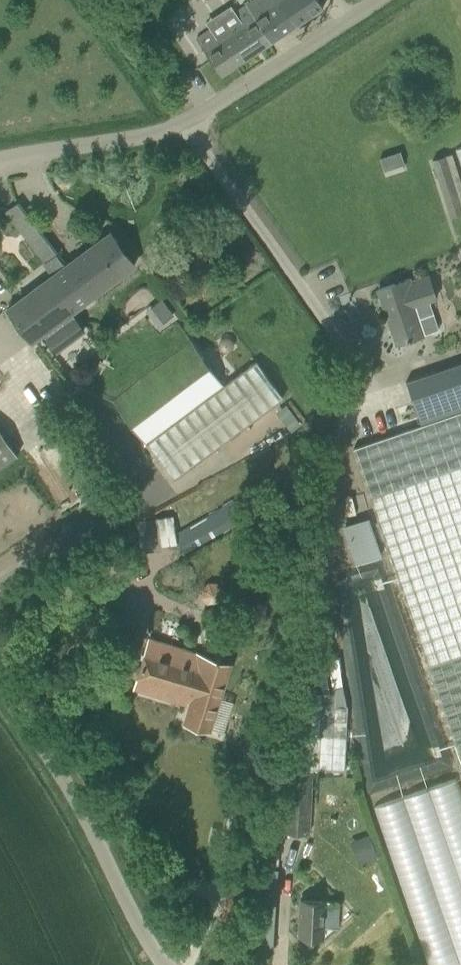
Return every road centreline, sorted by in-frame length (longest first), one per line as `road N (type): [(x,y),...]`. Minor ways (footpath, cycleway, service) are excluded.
road 1 (unclassified): [(0,168),(176,133),(230,106),(383,0)]
road 2 (unclassified): [(163,964),(49,747),(0,678)]

